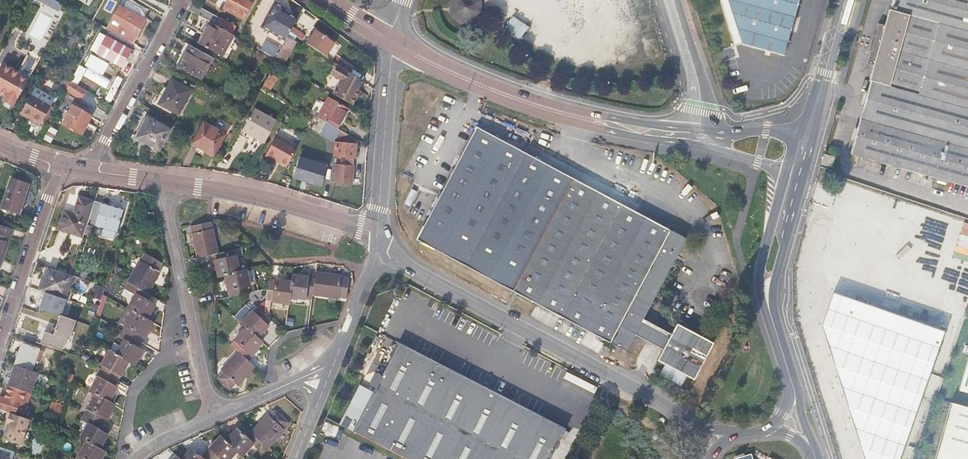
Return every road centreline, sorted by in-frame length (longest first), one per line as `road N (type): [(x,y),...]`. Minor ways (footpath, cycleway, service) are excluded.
road 1 (residential): [(674,415),(377,252)]
road 2 (residential): [(212,417),(160,181)]
road 3 (unclassified): [(378,236),(276,201),(160,181)]
road 4 (residential): [(393,41),(514,98),(596,121)]
road 5 (residential): [(184,0),(83,170)]
road 6 (residential): [(378,236),(393,41)]
road 7 (residential): [(0,343),(59,165)]
road 8 (unclassified): [(329,377),(377,252)]
road 9 (secondary): [(800,174),(761,267),(768,297)]
road 10 (secondary): [(768,297),(800,174)]
road 11 (residential): [(212,417),(329,377)]

